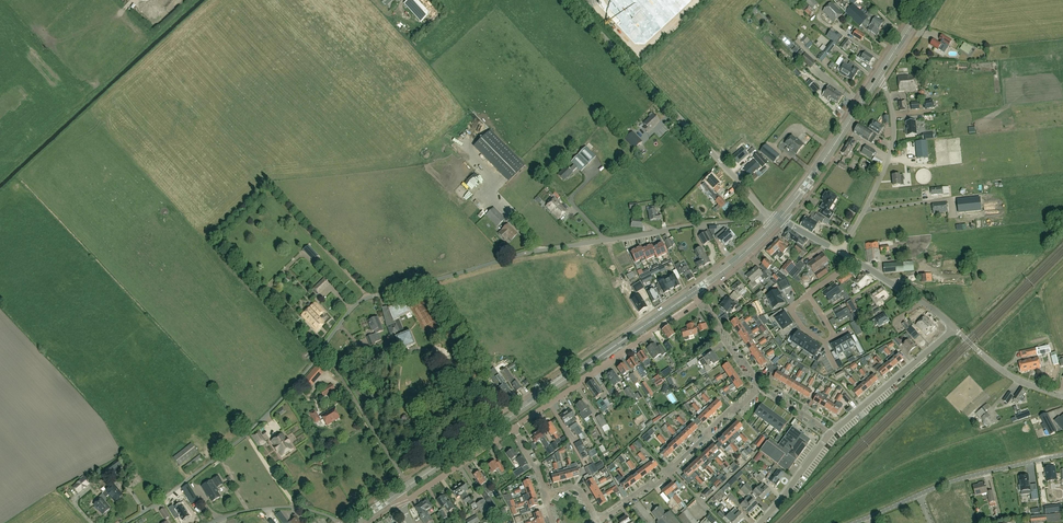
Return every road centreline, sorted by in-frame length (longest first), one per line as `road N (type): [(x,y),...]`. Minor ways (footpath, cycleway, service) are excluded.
road 1 (unclassified): [(127,522),(265,418),(364,299),(536,250),(767,214)]
road 2 (tertiary): [(397,494),(695,290)]
road 3 (unclassified): [(767,214),(570,0)]
road 4 (residential): [(514,427),(700,298)]
road 5 (unclassified): [(856,522),(959,480),(1062,456)]
road 6 (residential): [(598,522),(760,386)]
road 7 (residential): [(841,252),(894,141),(878,76)]
road 8 (tertiary): [(779,219),(878,76)]
road 9 (residential): [(831,433),(955,329)]
road 10 (residential): [(402,503),(514,427)]
road 11 (unclassified): [(211,522),(290,508),(338,522)]
road 12 (unclassified): [(1062,397),(1007,374),(955,329)]
road 13 (unclassified): [(955,329),(850,259)]
road 14 (track): [(340,384),(405,489)]

